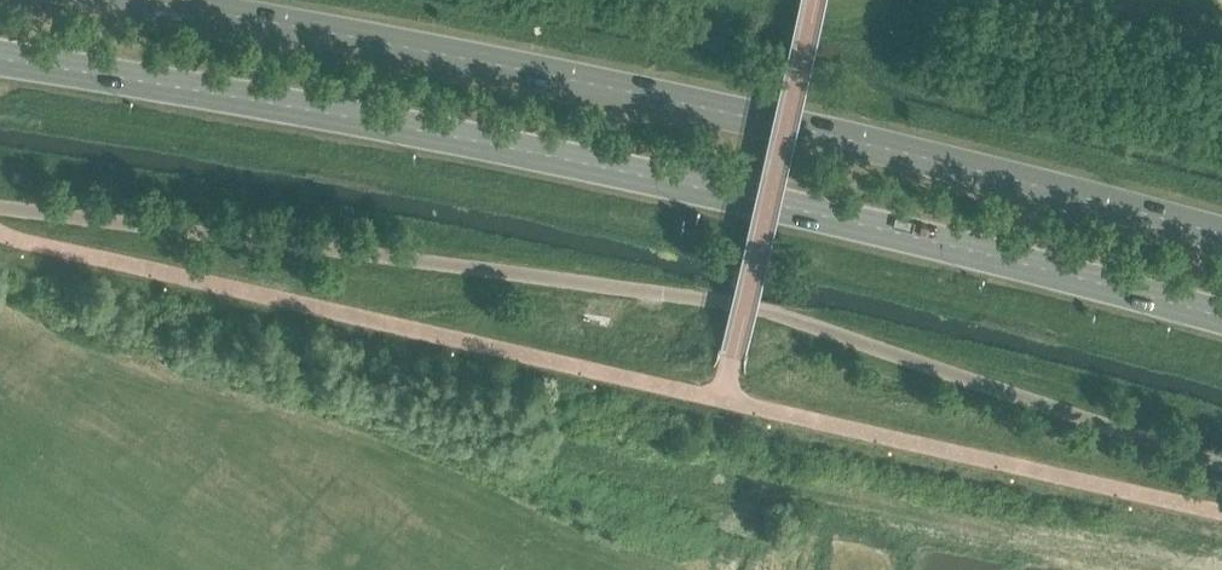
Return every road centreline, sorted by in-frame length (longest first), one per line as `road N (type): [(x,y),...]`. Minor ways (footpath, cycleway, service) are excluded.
road 1 (secondary): [(0,60),(297,109),(742,197),(1221,317)]
road 2 (secondary): [(1221,228),(730,112),(311,24),(154,0)]

